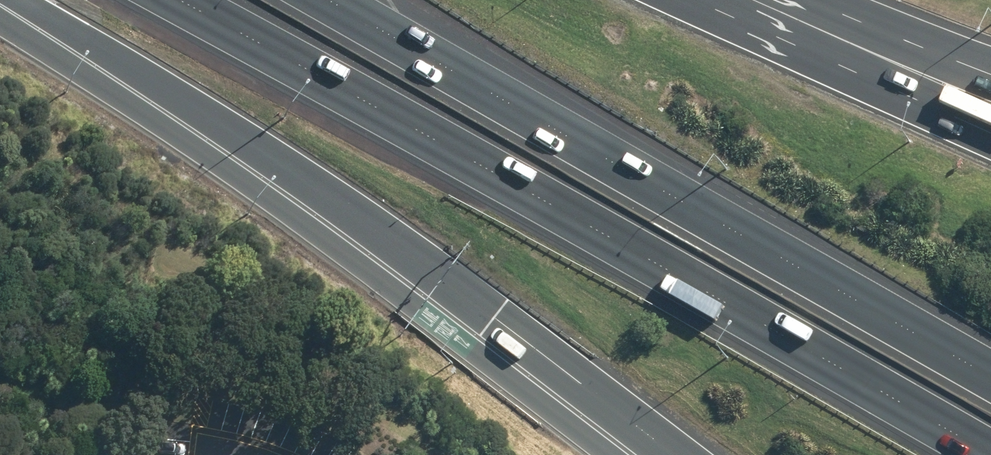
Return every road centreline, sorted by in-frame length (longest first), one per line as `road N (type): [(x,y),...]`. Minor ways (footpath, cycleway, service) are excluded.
road 1 (motorway): [(985,454),(176,0)]
road 2 (motorway): [(672,454),(220,126),(11,0)]
road 3 (motorway): [(330,0),(990,377)]
road 4 (motorway): [(755,2),(990,133)]
road 5 (motorway): [(755,2),(990,82)]

